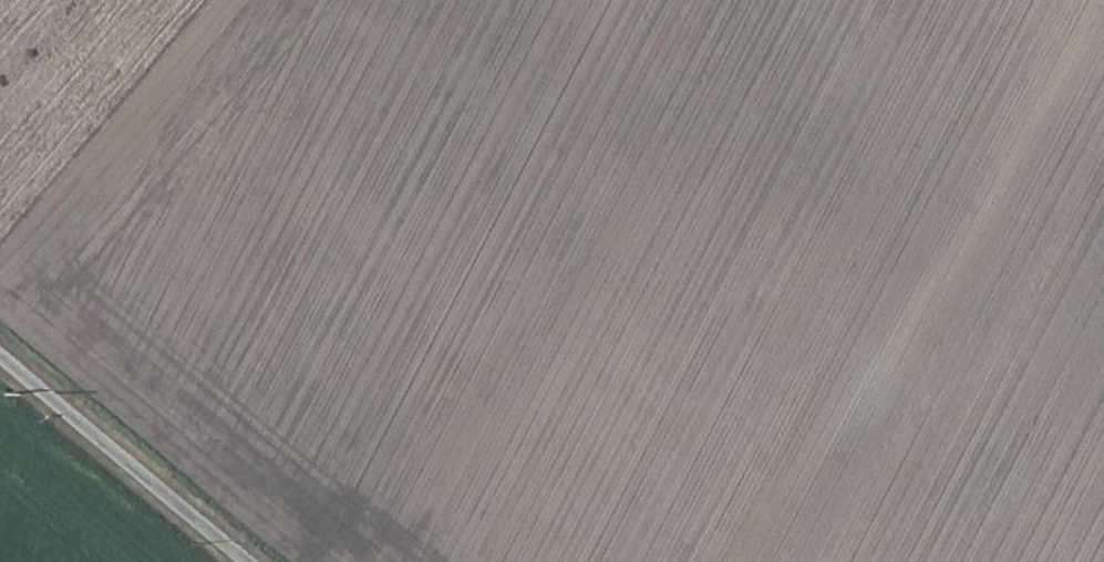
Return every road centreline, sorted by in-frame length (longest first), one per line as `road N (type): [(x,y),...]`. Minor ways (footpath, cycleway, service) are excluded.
road 1 (unclassified): [(245,561),(0,359)]

